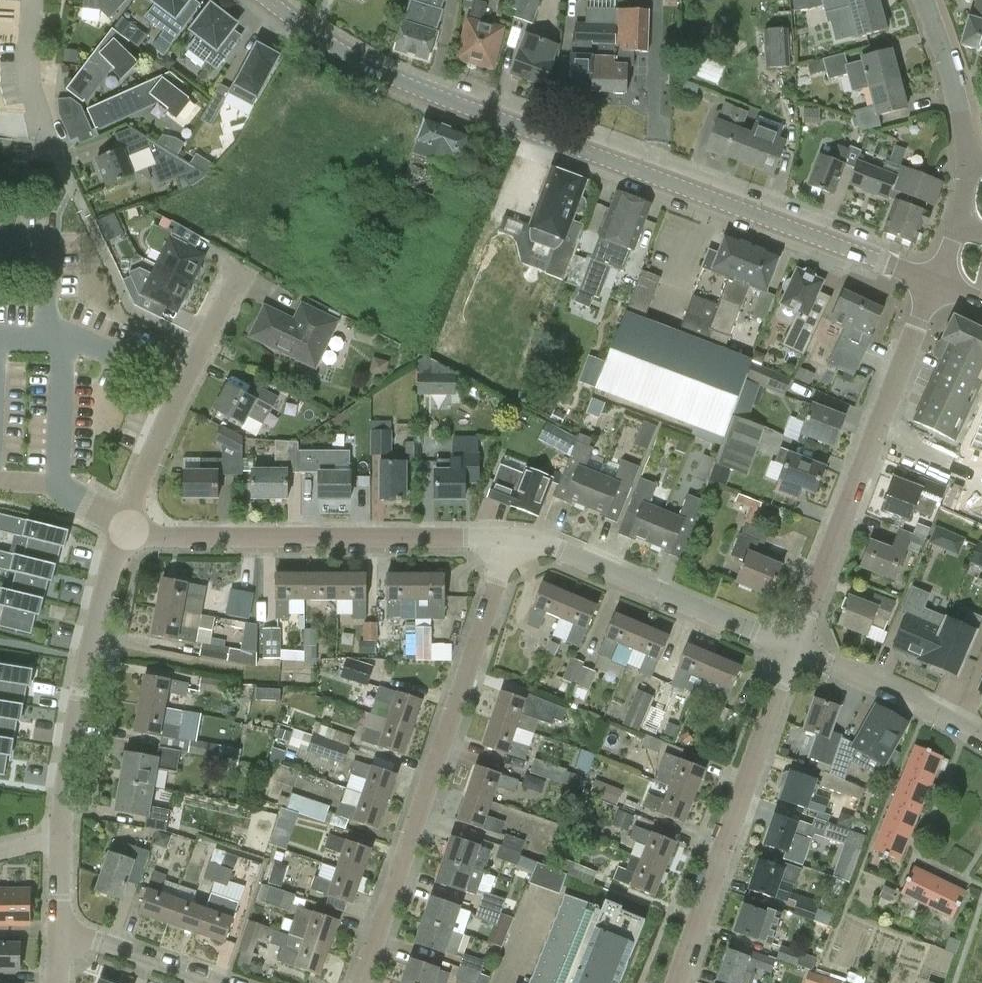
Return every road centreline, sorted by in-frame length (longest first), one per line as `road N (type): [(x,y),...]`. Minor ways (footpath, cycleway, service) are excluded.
road 1 (tertiary): [(933,284),(353,57),(267,0)]
road 2 (residential): [(360,982),(518,540)]
road 3 (residential): [(518,540),(125,532)]
road 4 (residential): [(793,650),(933,284)]
road 5 (residential): [(675,982),(793,650)]
road 6 (residential): [(69,821),(77,714),(105,571),(125,532)]
road 7 (residential): [(793,650),(562,551),(518,540)]
road 8 (residential): [(933,284),(960,217),(968,157),(924,0)]
road 9 (residential): [(125,532),(156,433),(241,272)]
road 10 (residential): [(981,739),(793,650)]
road 11 (residential): [(226,982),(65,923)]
road 12 (residential): [(54,148),(36,109),(28,58),(31,0)]

